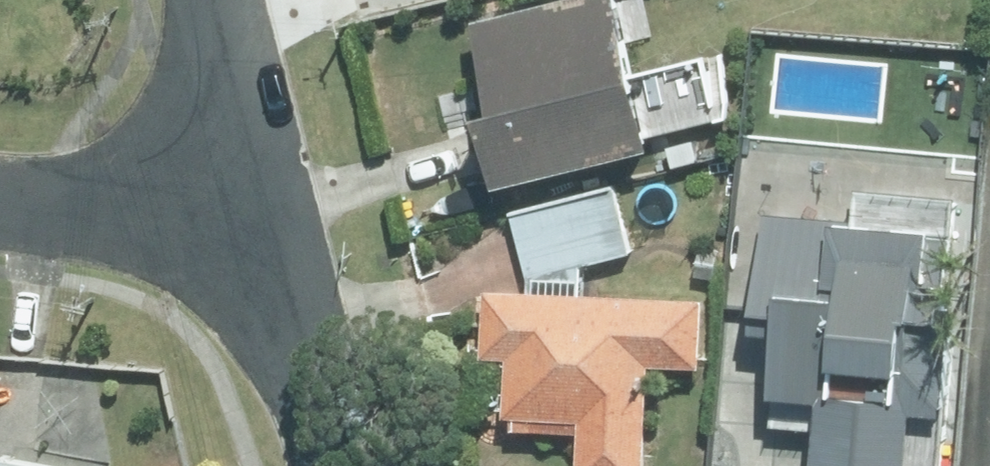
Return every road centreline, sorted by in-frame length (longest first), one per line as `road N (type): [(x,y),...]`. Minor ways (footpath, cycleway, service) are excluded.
road 1 (residential): [(243,216),(331,465)]
road 2 (residential): [(243,216),(0,188)]
road 3 (residential): [(222,0),(243,216)]

